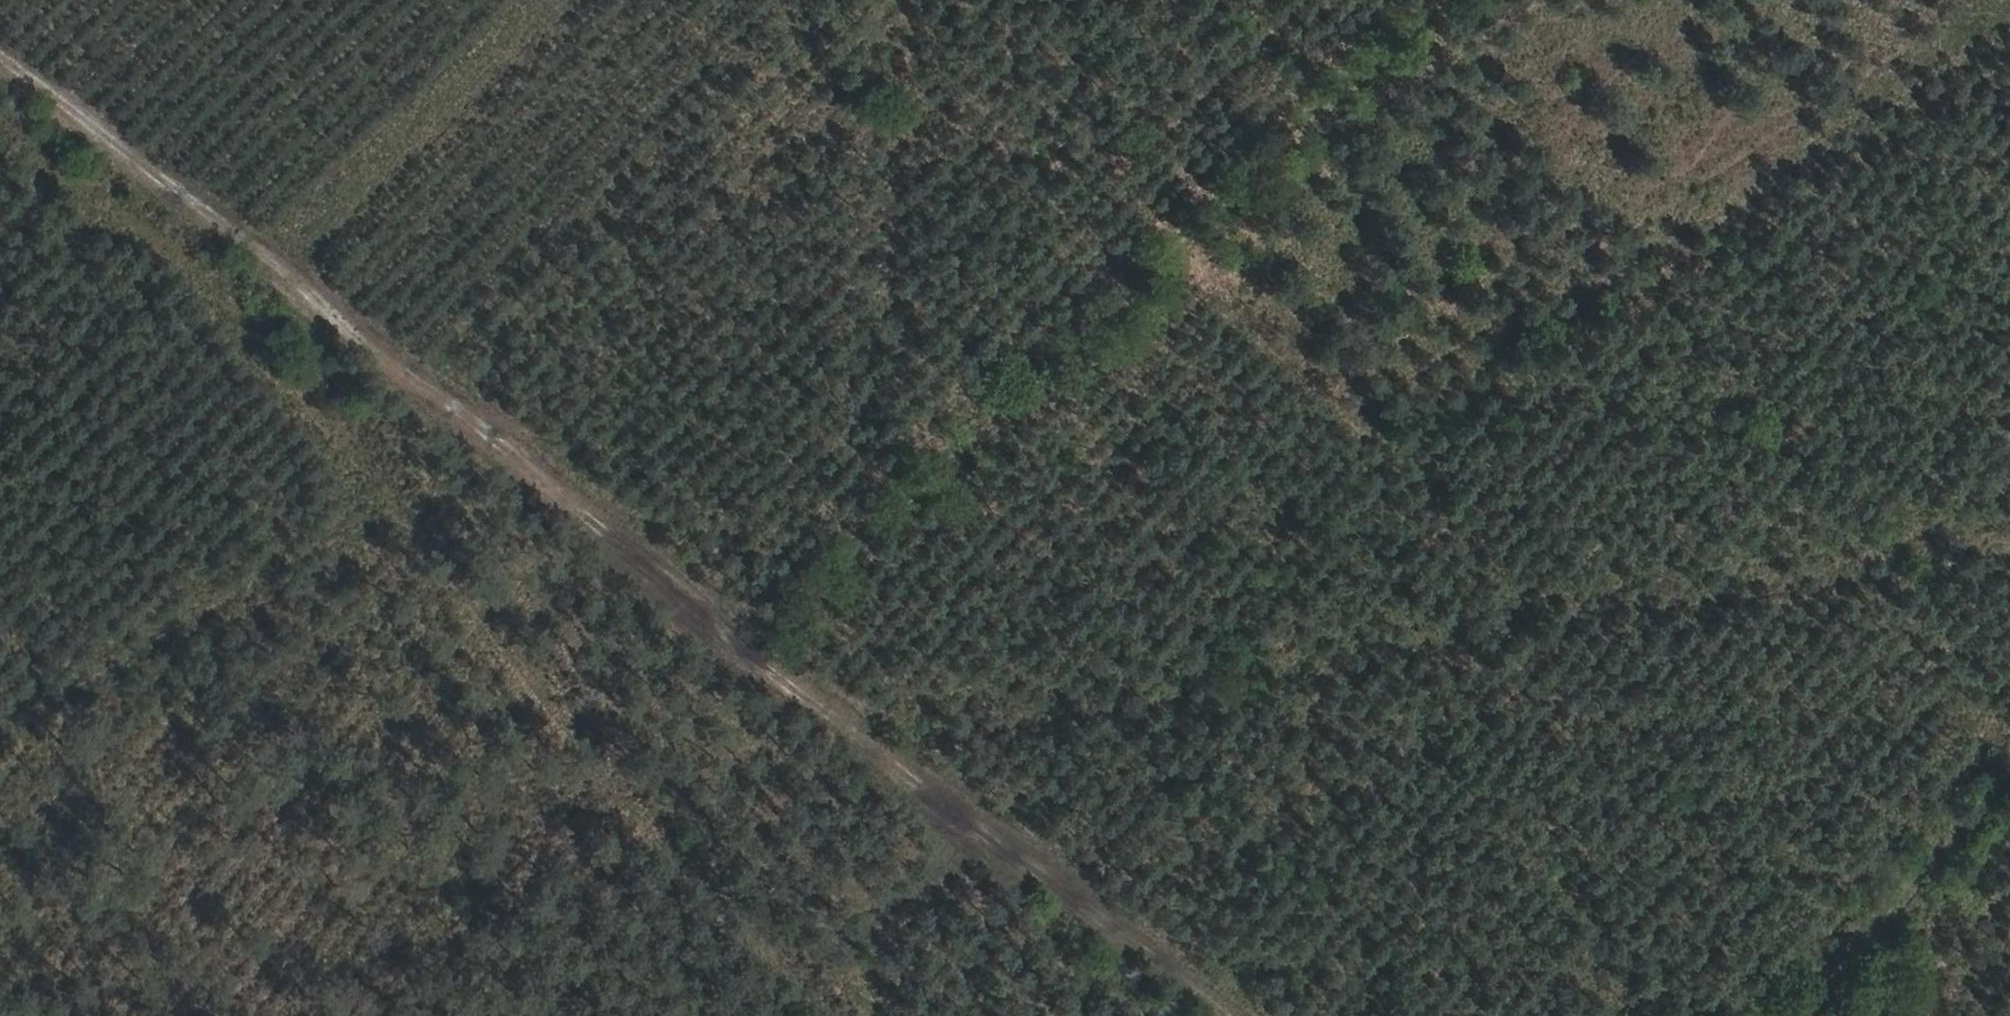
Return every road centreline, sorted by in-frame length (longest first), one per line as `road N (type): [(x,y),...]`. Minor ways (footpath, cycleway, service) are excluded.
road 1 (track): [(0,48),(408,373),(494,425),(586,511),(728,614),(766,663),(1182,968),(1235,1015)]
road 2 (track): [(1812,1015),(2009,790)]

